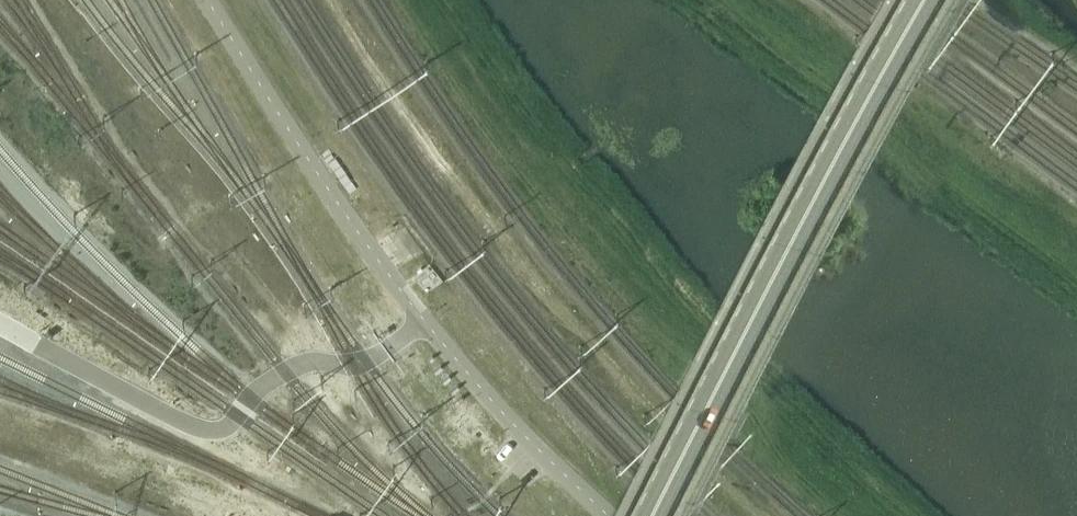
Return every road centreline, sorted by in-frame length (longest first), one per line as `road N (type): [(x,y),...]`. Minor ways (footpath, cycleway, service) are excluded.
road 1 (secondary): [(649,515),(811,198),(925,0)]

